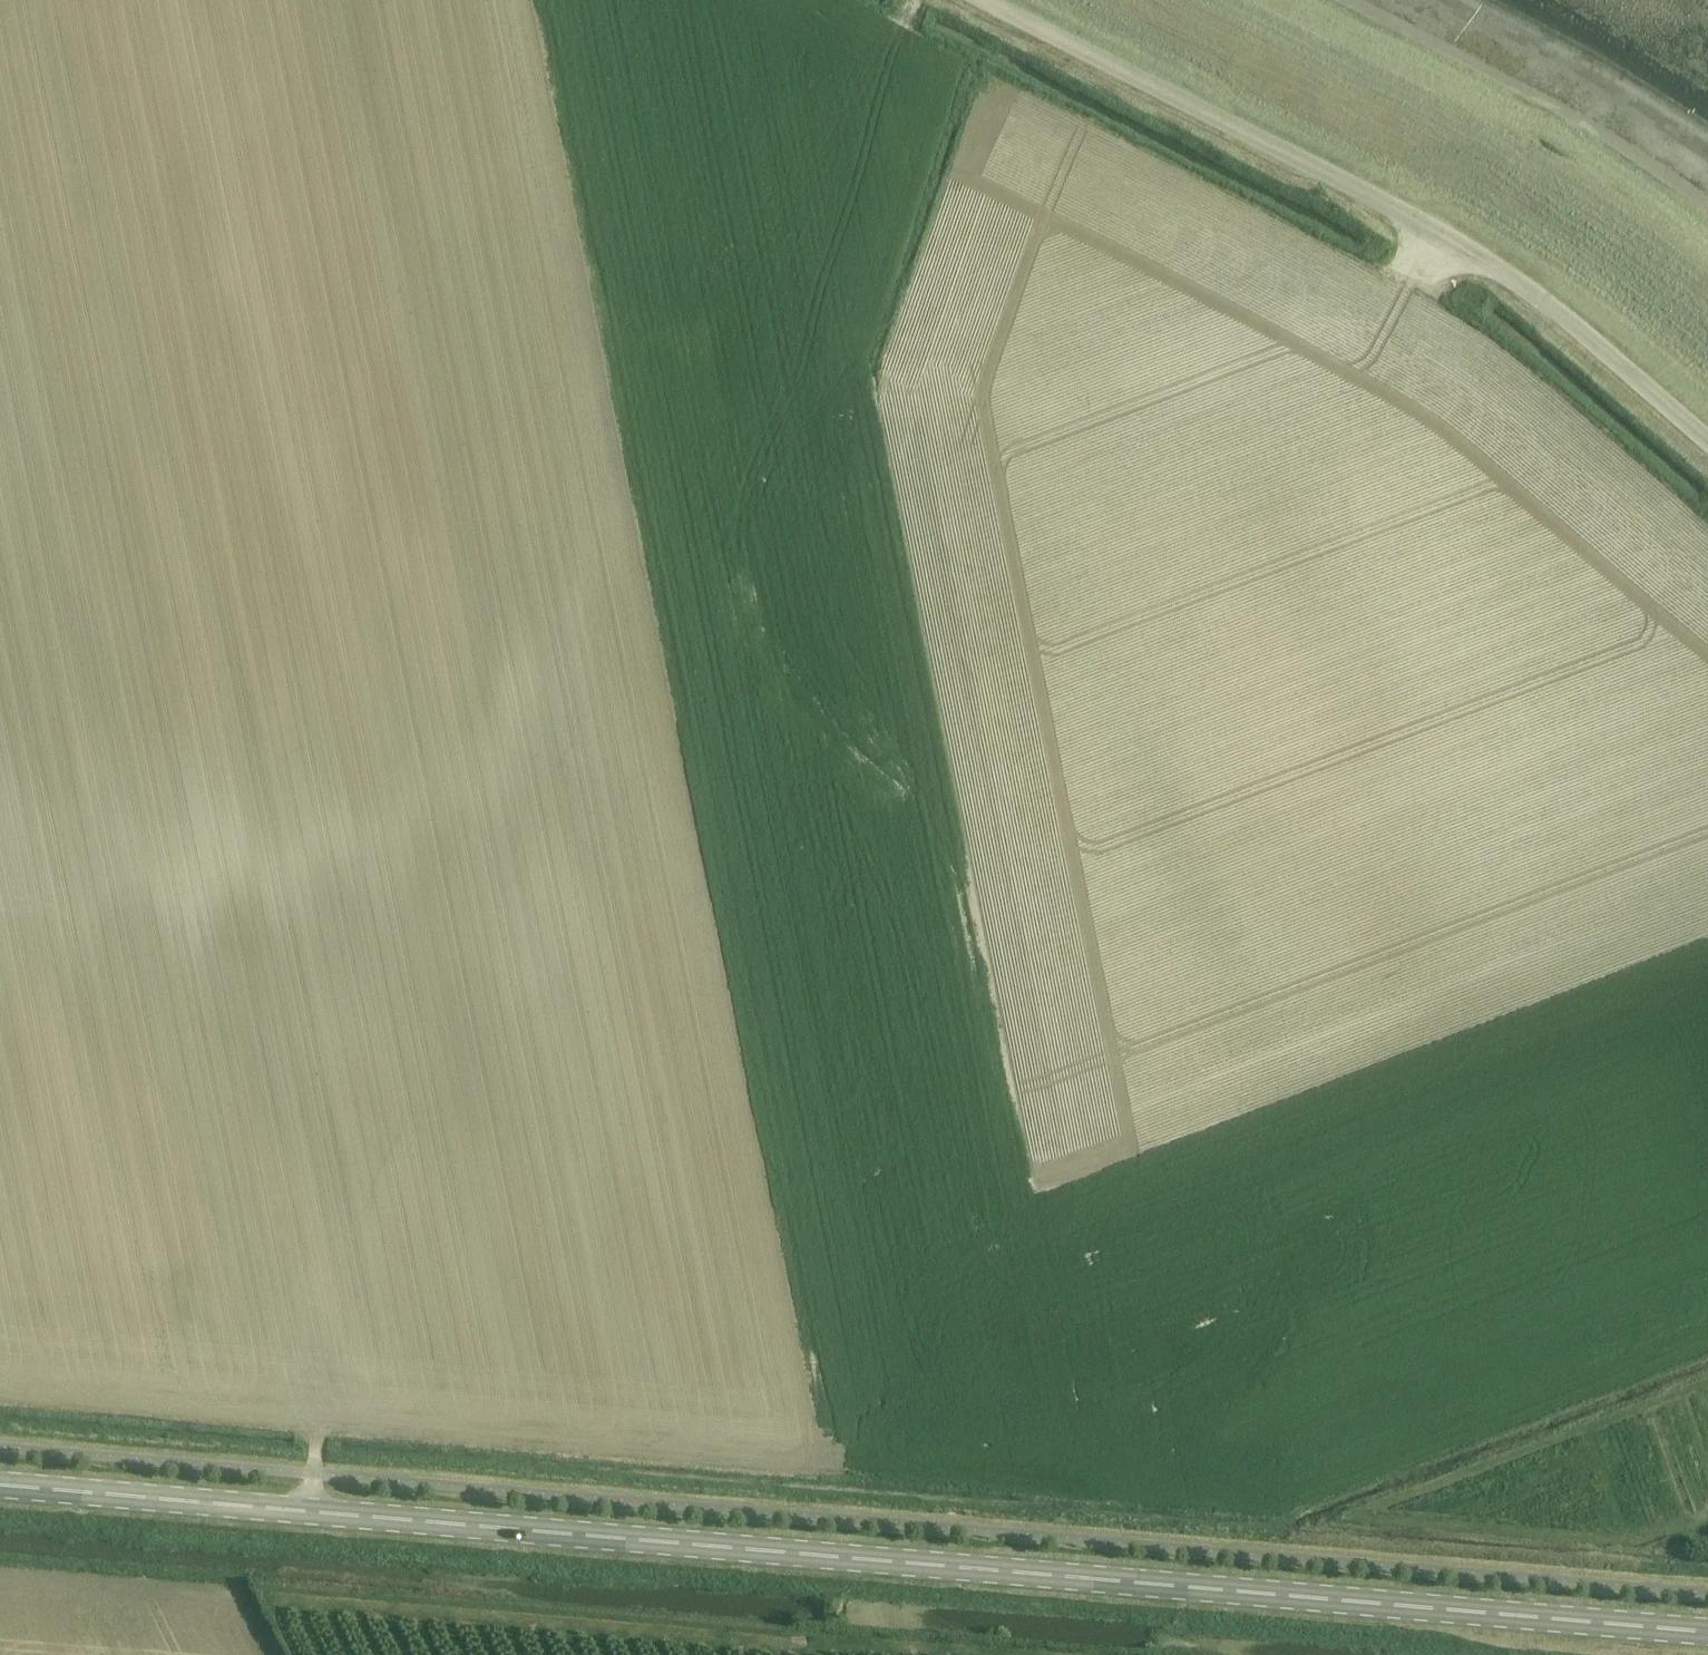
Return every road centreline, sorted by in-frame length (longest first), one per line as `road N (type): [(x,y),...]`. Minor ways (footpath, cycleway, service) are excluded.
road 1 (secondary): [(1707,1636),(0,1489)]
road 2 (unclassified): [(1707,441),(1461,241),(997,0)]

